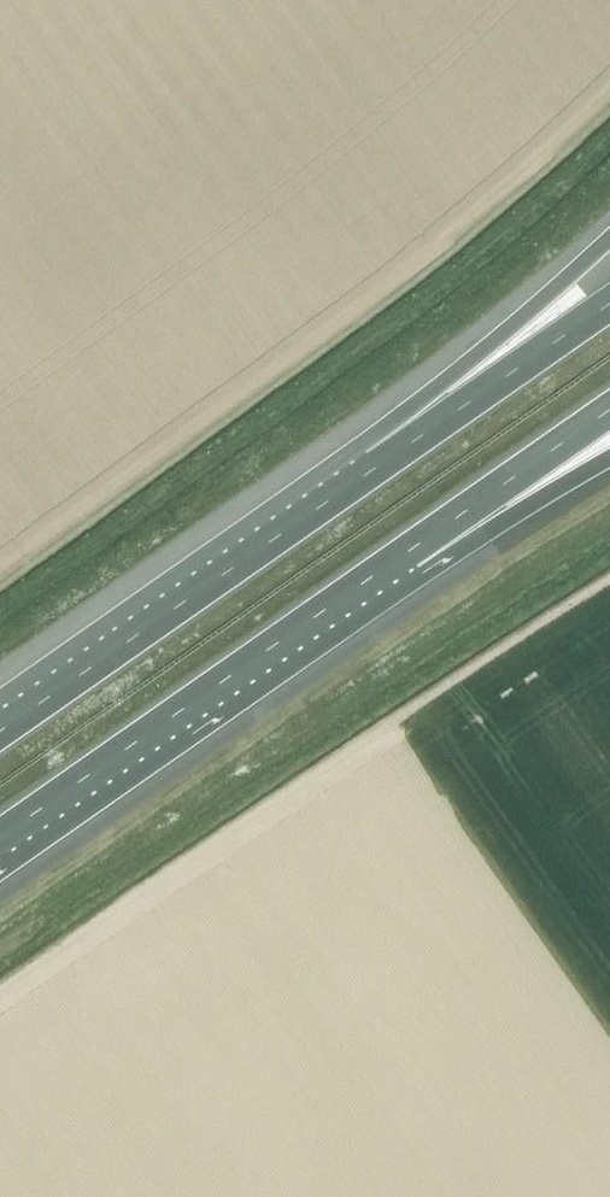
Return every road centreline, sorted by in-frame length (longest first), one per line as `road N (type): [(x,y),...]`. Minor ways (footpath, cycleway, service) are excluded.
road 1 (motorway): [(0,837),(406,553)]
road 2 (motorway): [(375,467),(0,730)]
road 3 (motorway): [(609,239),(375,467)]
road 4 (motorway): [(609,304),(375,467)]
road 5 (motorway): [(406,553),(609,409)]
road 6 (motorway): [(406,553),(609,453)]

